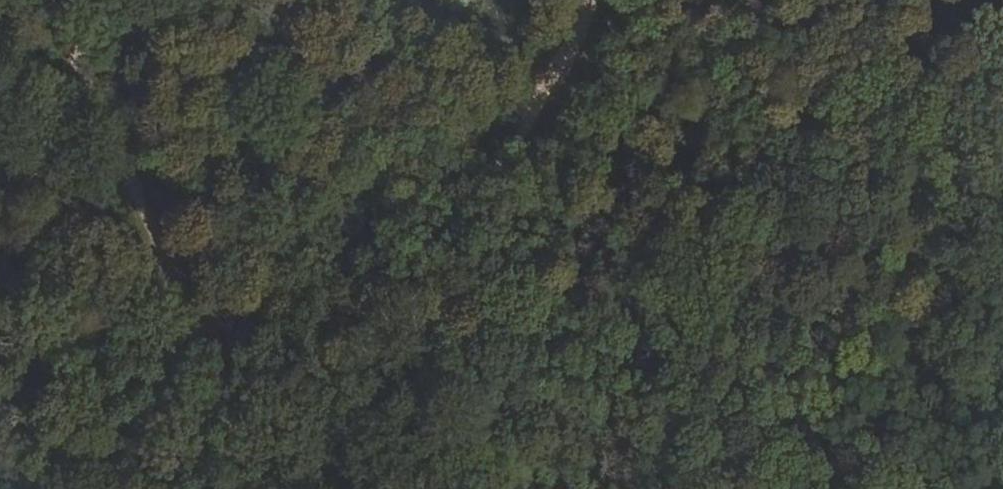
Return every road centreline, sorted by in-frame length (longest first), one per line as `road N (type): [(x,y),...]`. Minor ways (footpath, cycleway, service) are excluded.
road 1 (track): [(200,335),(291,294),(444,253),(459,238),(470,197),(500,153),(532,68),(585,0)]
road 2 (track): [(268,488),(49,0)]

